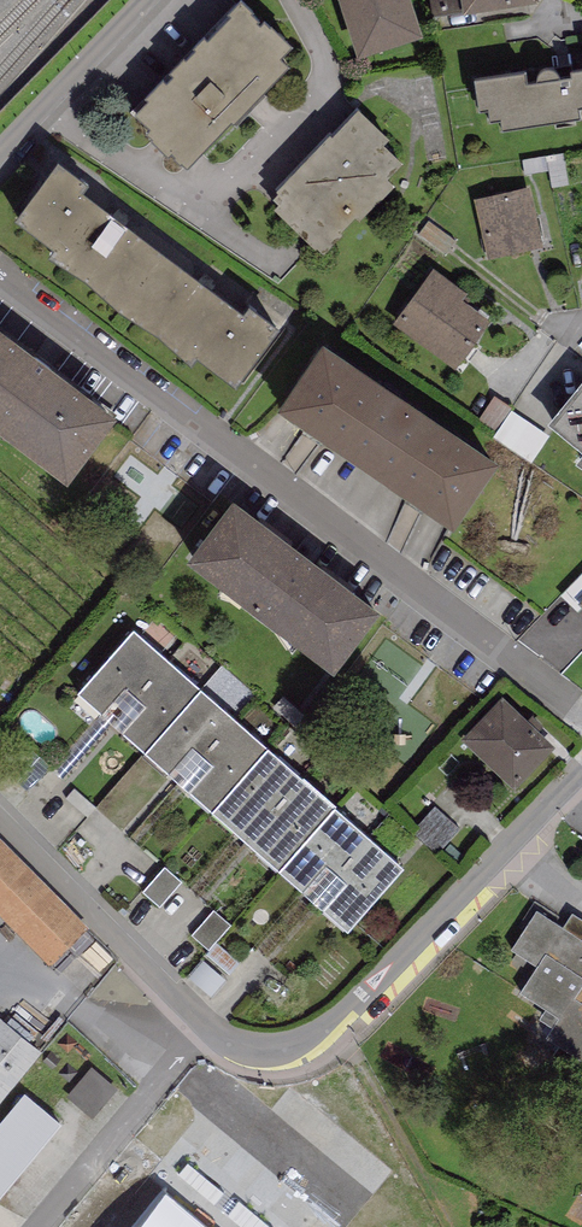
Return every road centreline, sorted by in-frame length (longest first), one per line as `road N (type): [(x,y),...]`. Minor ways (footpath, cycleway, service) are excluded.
road 1 (residential): [(0,814),(210,1024),(237,1044),(282,1047),(321,1038),(360,1008),(581,779)]
road 2 (residential): [(581,723),(0,274)]
road 3 (residential): [(145,0),(0,150)]

